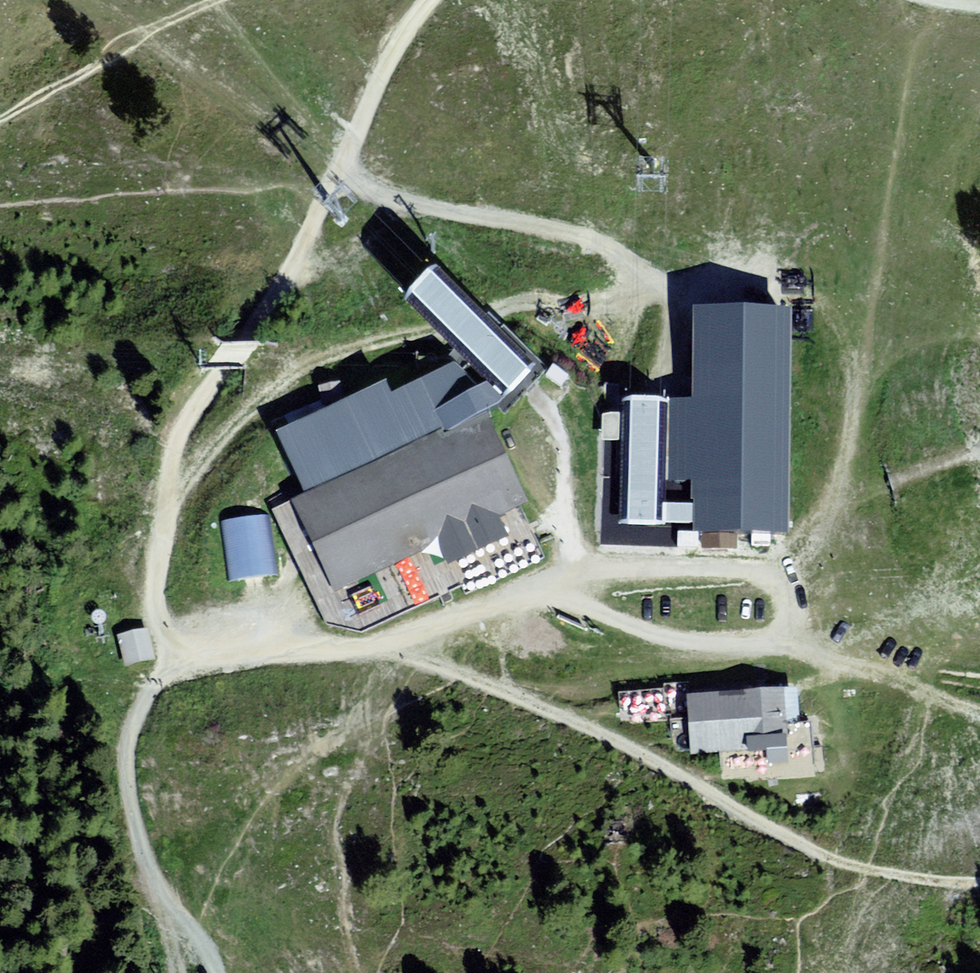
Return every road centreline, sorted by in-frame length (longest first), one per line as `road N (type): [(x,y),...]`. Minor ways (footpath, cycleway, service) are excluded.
road 1 (track): [(434,0),(405,39),(291,281),(176,442),(153,599),(165,643),(197,669),(440,626),(565,578),(596,616),(792,643),(798,570),(838,480),(857,360),(788,291),(641,289),(537,227),(491,219)]
road 2 (track): [(979,884),(847,864),(599,733),(373,638)]
road 3 (track): [(217,972),(211,954),(154,890),(133,809),(131,756),(142,716),(158,684),(197,669)]
road 4 (track): [(434,329),(280,379),(166,512)]
road 5 (track): [(434,329),(641,289)]
road 6 (track): [(491,219),(414,216),(358,179),(350,155)]

